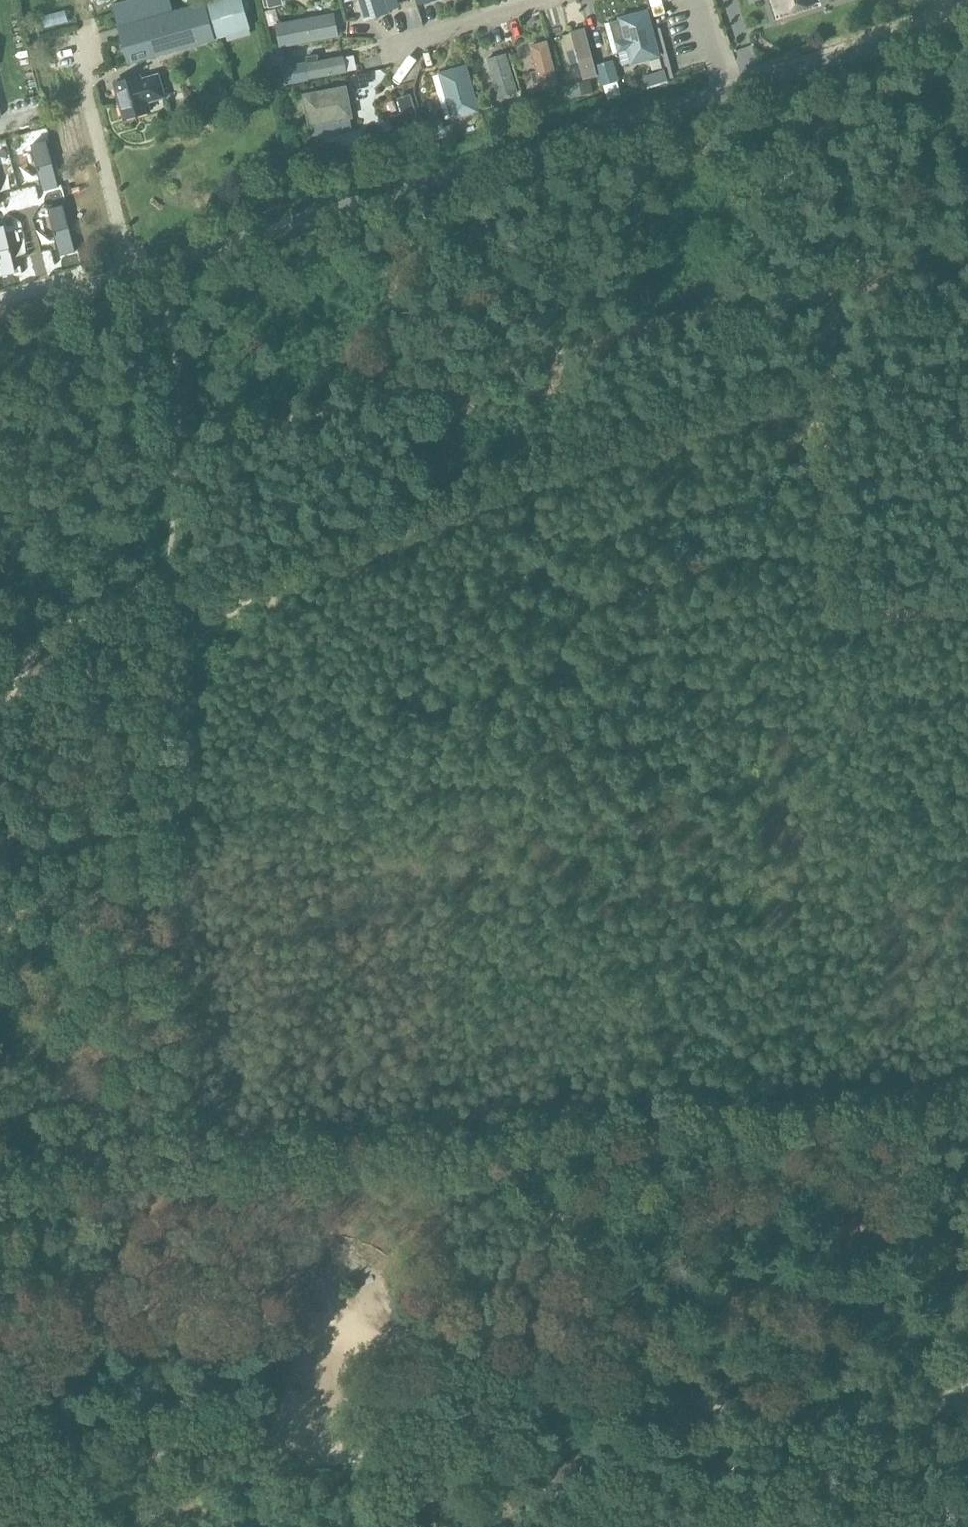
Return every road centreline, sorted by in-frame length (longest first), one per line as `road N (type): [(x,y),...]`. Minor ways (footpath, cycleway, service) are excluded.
road 1 (unclassified): [(0,314),(967,10)]

